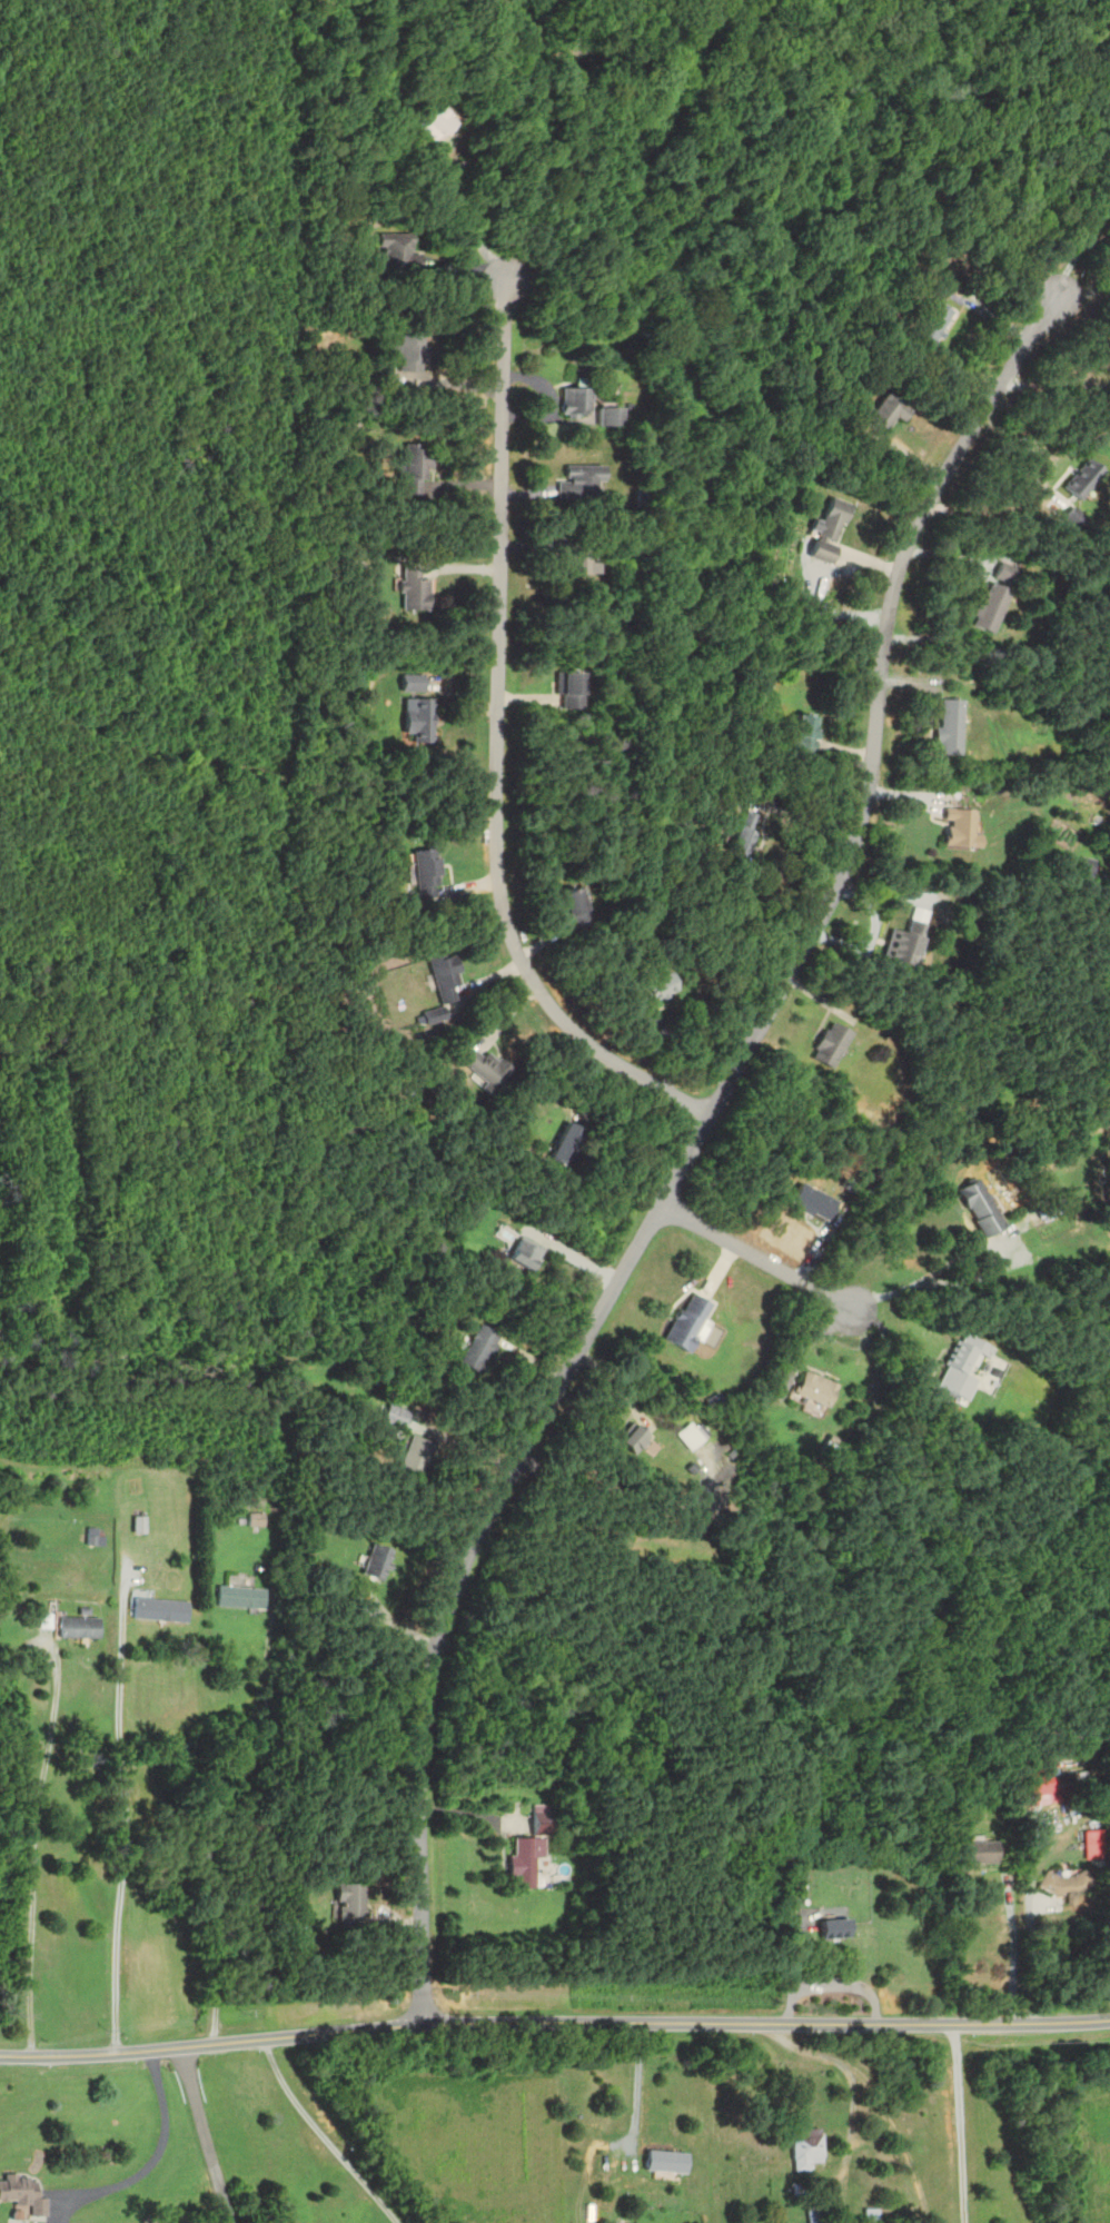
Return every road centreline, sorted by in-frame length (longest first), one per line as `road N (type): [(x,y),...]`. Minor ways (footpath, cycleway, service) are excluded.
road 1 (residential): [(423,2024),(419,1748),(428,1677),(463,1566),(846,863),(869,788),(899,567),(926,503),(1058,296)]
road 2 (residential): [(1109,2019),(479,2022),(0,2054)]
road 3 (residential): [(710,1114),(569,1025),(529,975),(501,900),(495,826),(506,279)]
road 4 (residential): [(661,1203),(853,1303)]
road 5 (residential): [(180,2046),(234,2222)]

